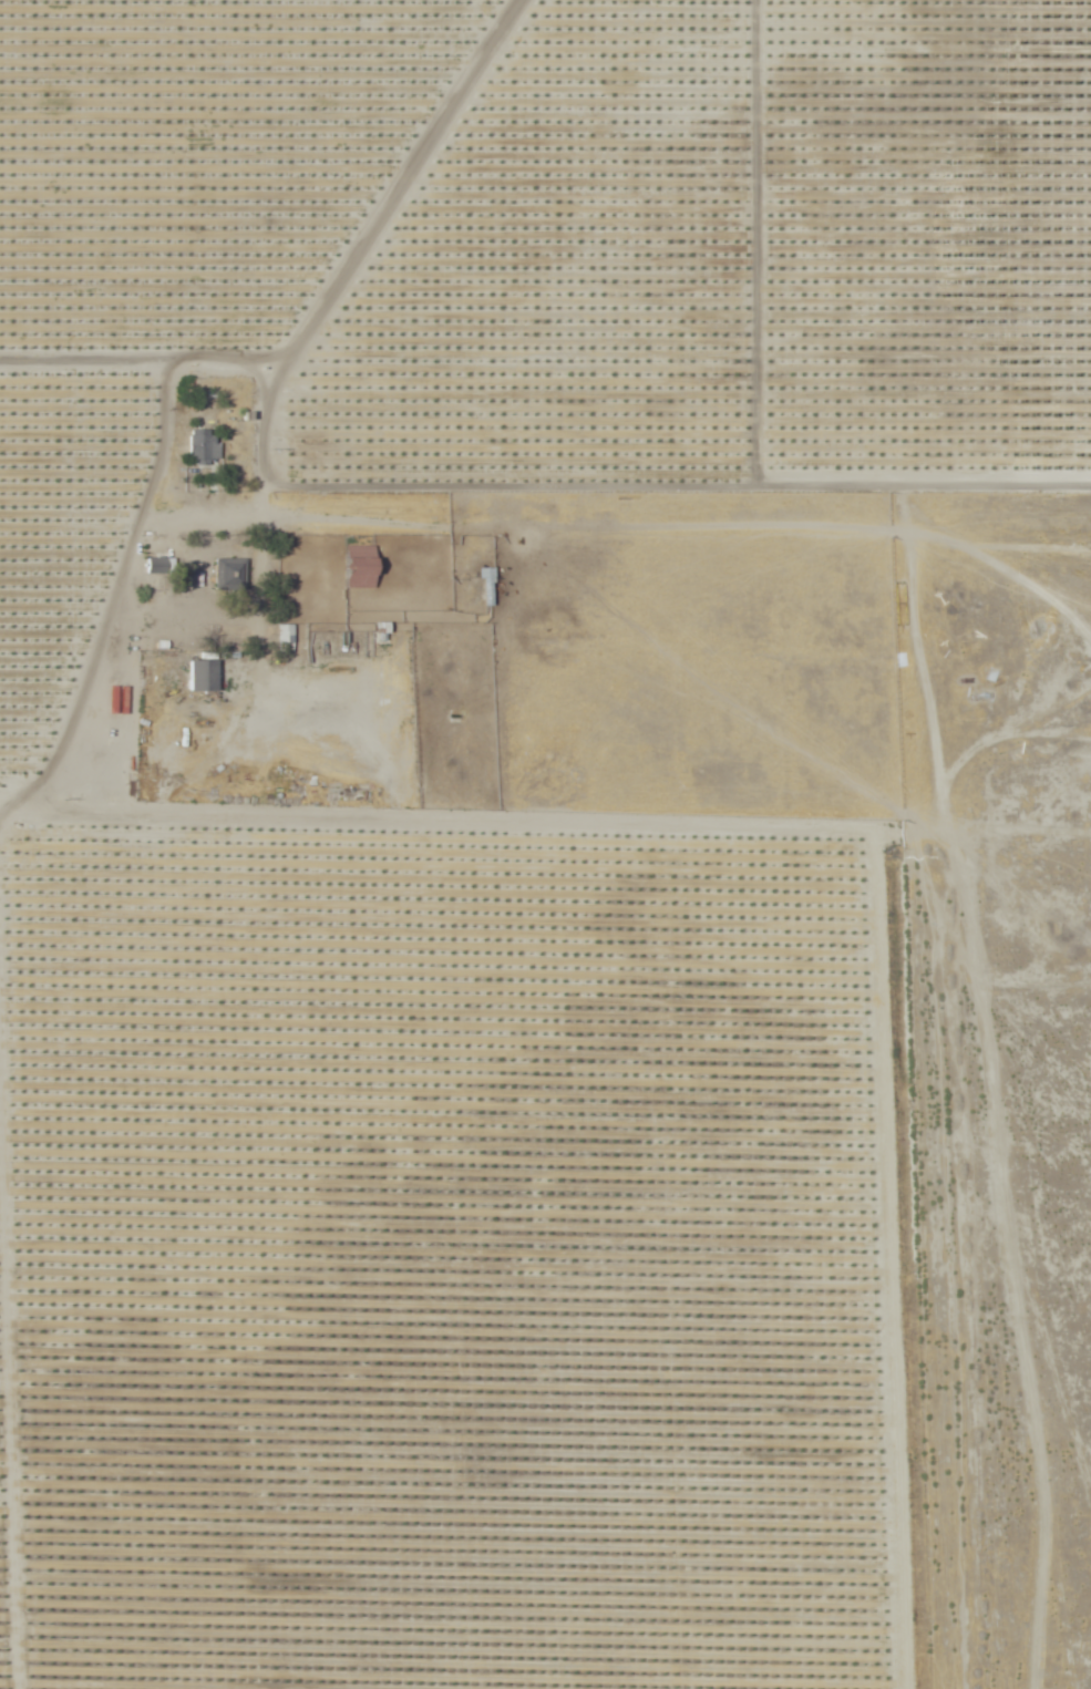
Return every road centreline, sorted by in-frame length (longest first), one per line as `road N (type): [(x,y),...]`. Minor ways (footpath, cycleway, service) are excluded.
road 1 (residential): [(1000,1688),(1003,1125),(975,1055),(946,851),(928,827),(441,799),(394,775),(337,676),(279,665),(238,618)]

